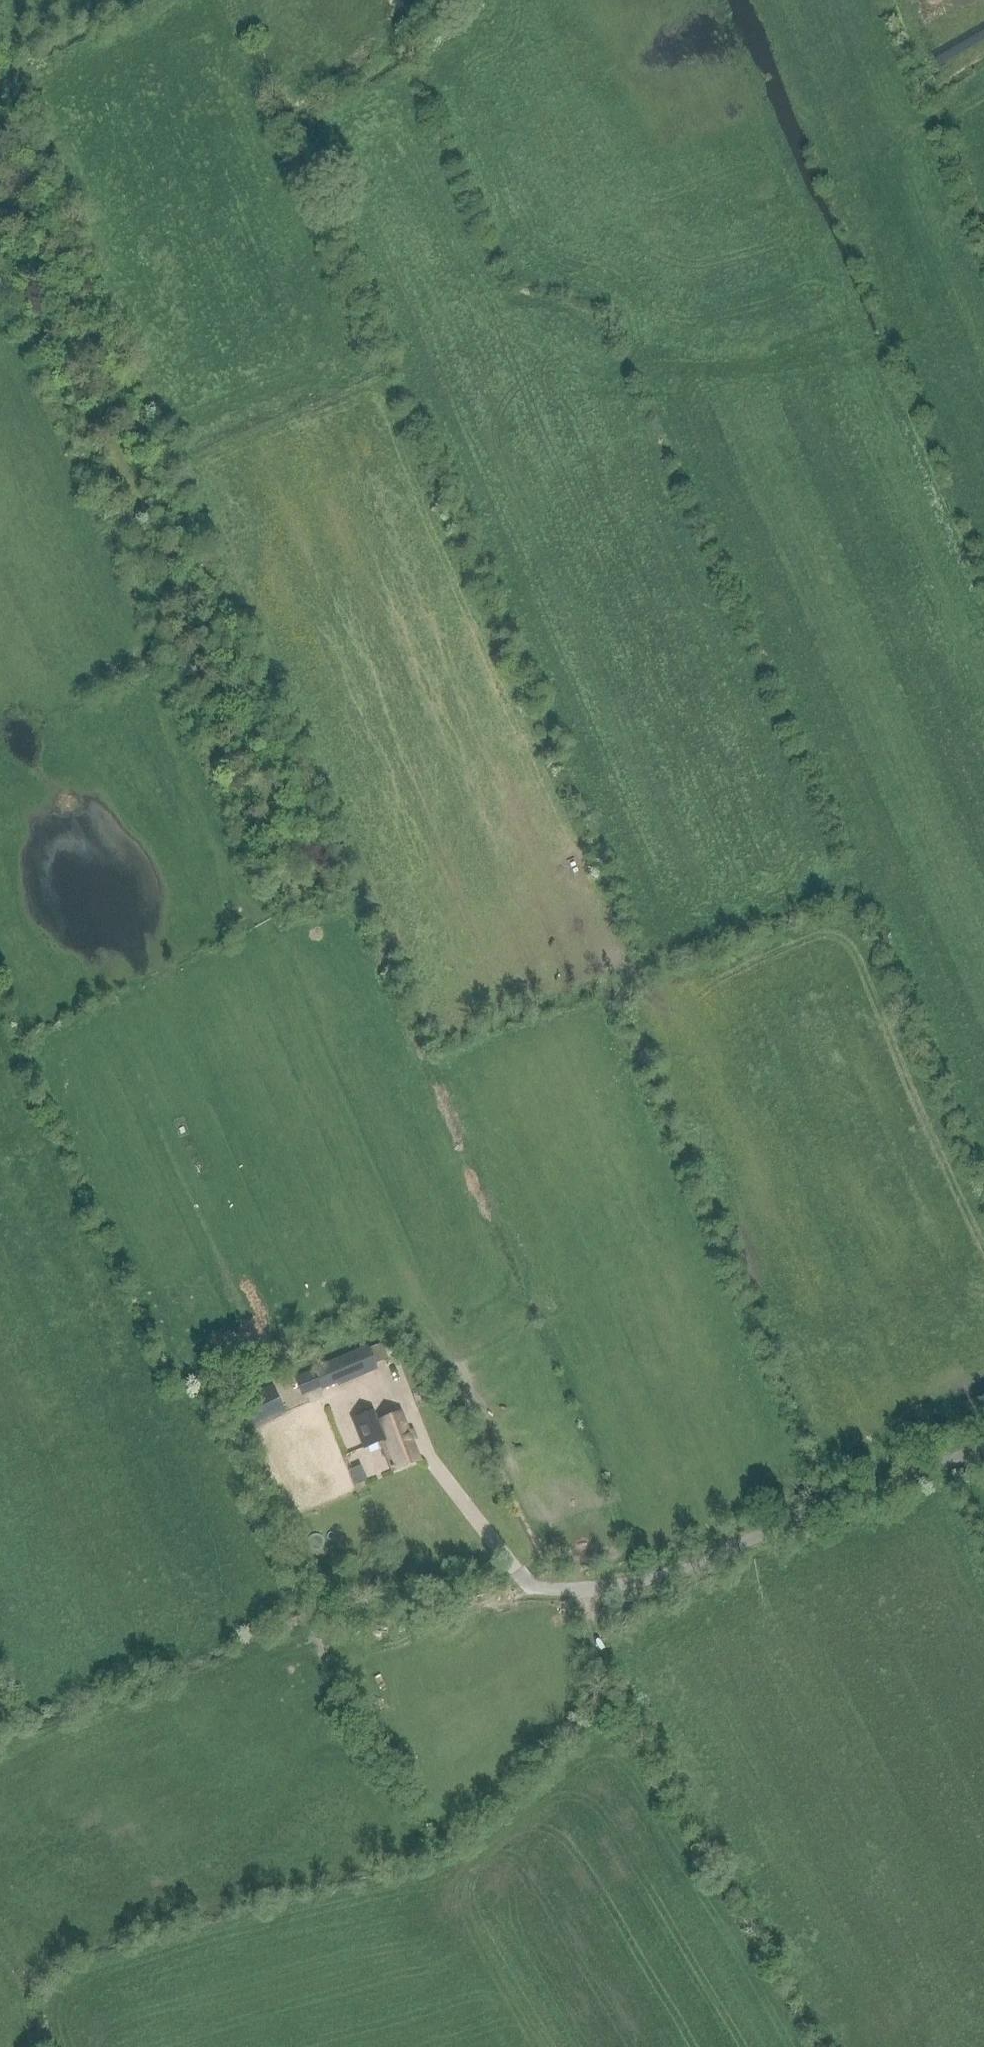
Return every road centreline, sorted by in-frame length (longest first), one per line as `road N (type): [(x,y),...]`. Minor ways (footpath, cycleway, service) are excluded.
road 1 (track): [(983,1449),(603,1591)]

